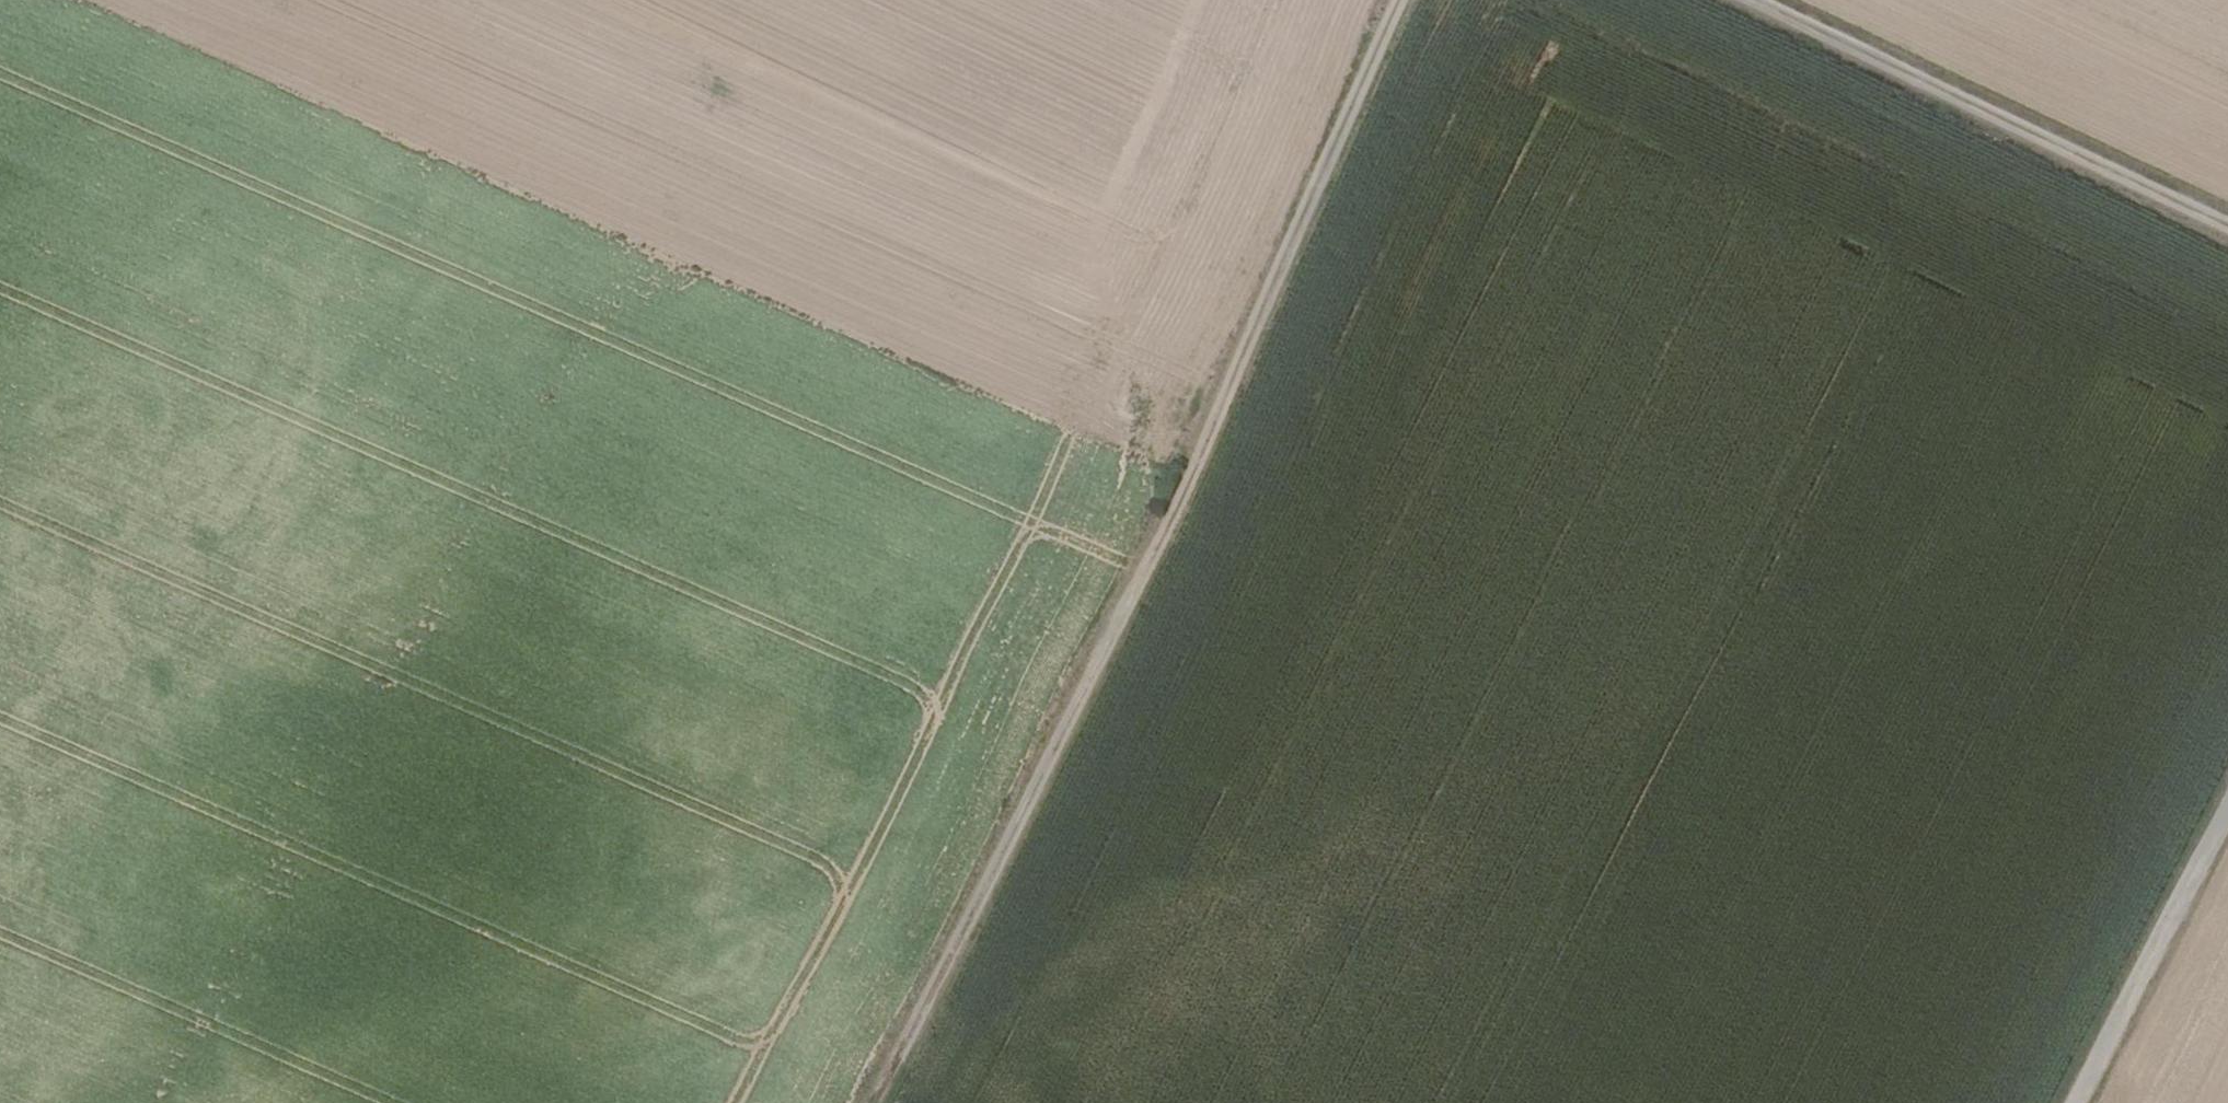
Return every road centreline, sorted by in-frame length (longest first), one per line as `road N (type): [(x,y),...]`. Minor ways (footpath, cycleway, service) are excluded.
road 1 (track): [(1402,0),(875,1102)]
road 2 (track): [(2227,235),(1737,0)]
road 3 (track): [(2075,1102),(2227,805)]

